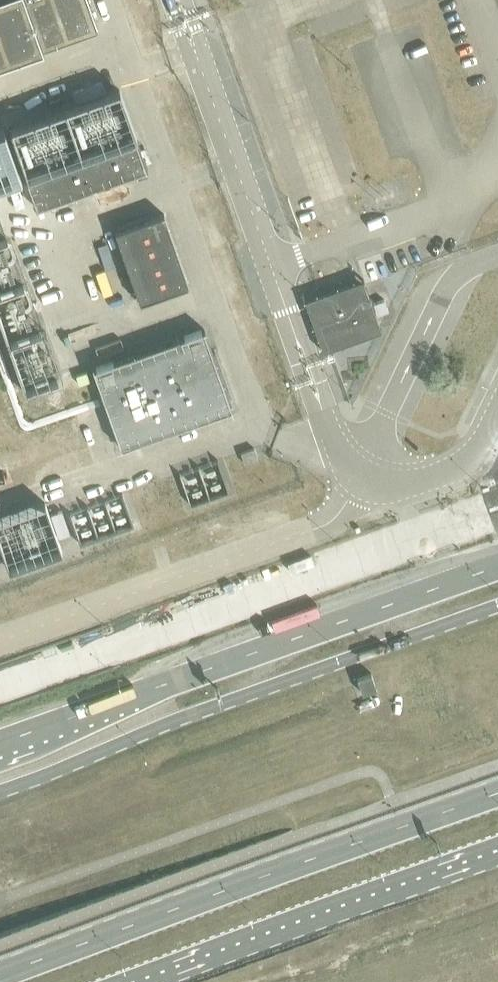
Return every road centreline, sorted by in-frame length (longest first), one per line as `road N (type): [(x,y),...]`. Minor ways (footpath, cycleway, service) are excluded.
road 1 (tertiary): [(497,559),(0,742)]
road 2 (unclassified): [(0,787),(178,715),(497,605)]
road 3 (tertiary): [(497,794),(0,970)]
road 4 (unclassified): [(0,638),(311,532),(364,484)]
road 5 (tertiary): [(127,981),(497,851)]
road 6 (unclassified): [(364,484),(353,472),(454,274),(497,255)]
road 7 (unclassified): [(497,404),(474,451),(455,468),(400,487),(364,484)]

